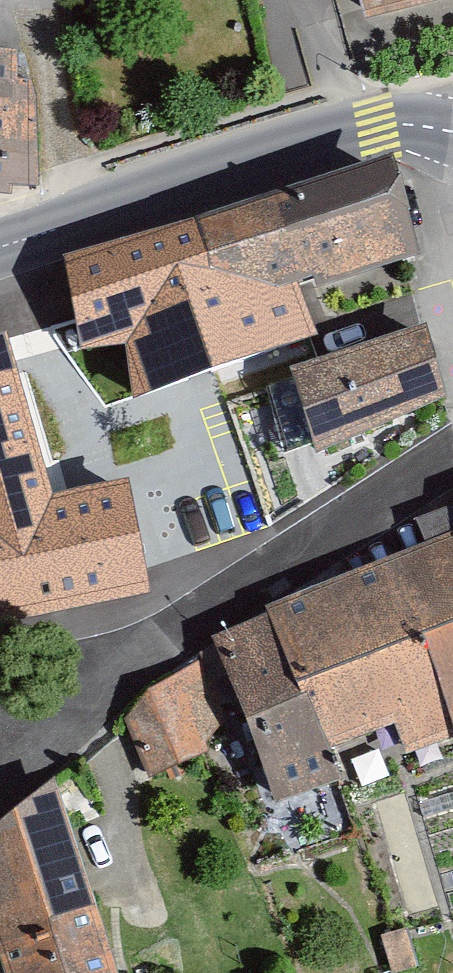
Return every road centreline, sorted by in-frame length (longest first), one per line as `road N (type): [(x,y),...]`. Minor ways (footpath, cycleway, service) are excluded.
road 1 (residential): [(0,800),(236,593),(452,459)]
road 2 (secondary): [(0,248),(380,130),(452,132)]

